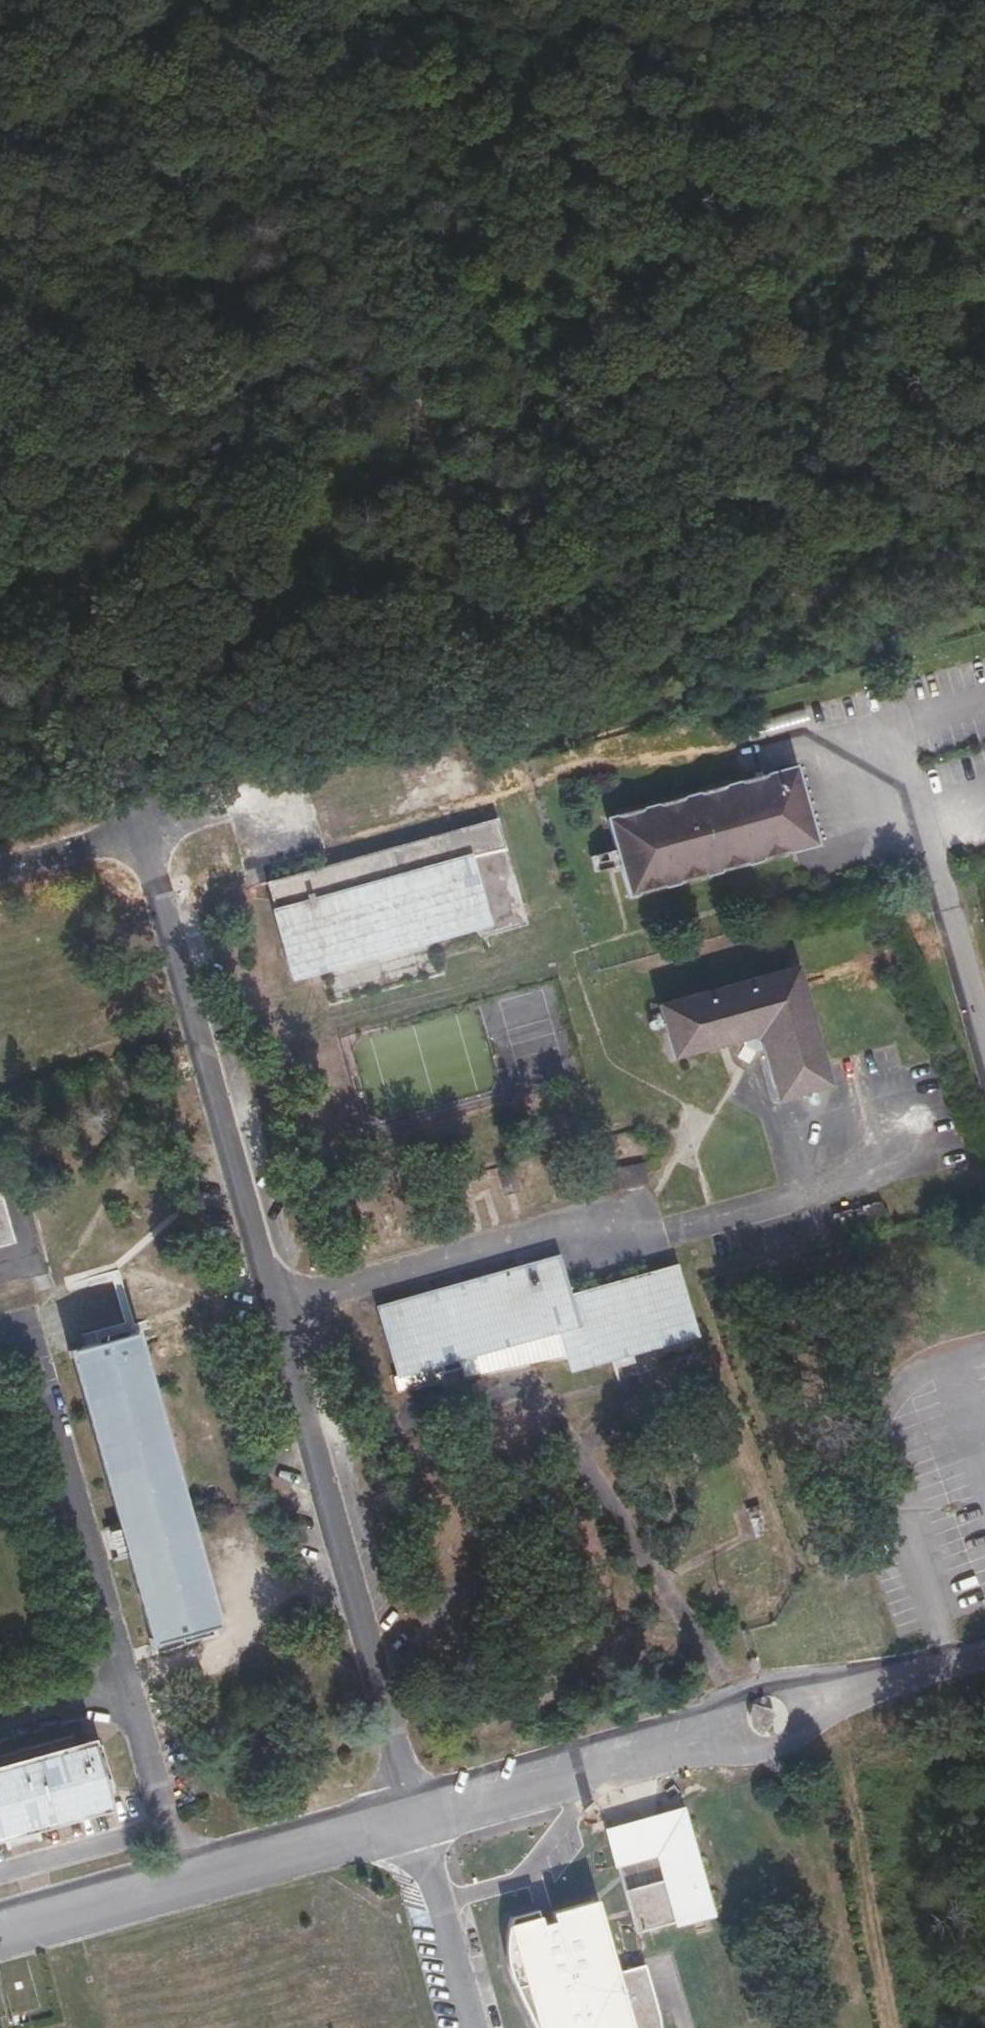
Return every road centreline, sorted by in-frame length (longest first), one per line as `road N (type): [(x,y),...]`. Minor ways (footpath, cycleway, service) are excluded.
road 1 (unclassified): [(0,1931),(984,1646)]
road 2 (track): [(0,1101),(164,1038),(206,1046)]

